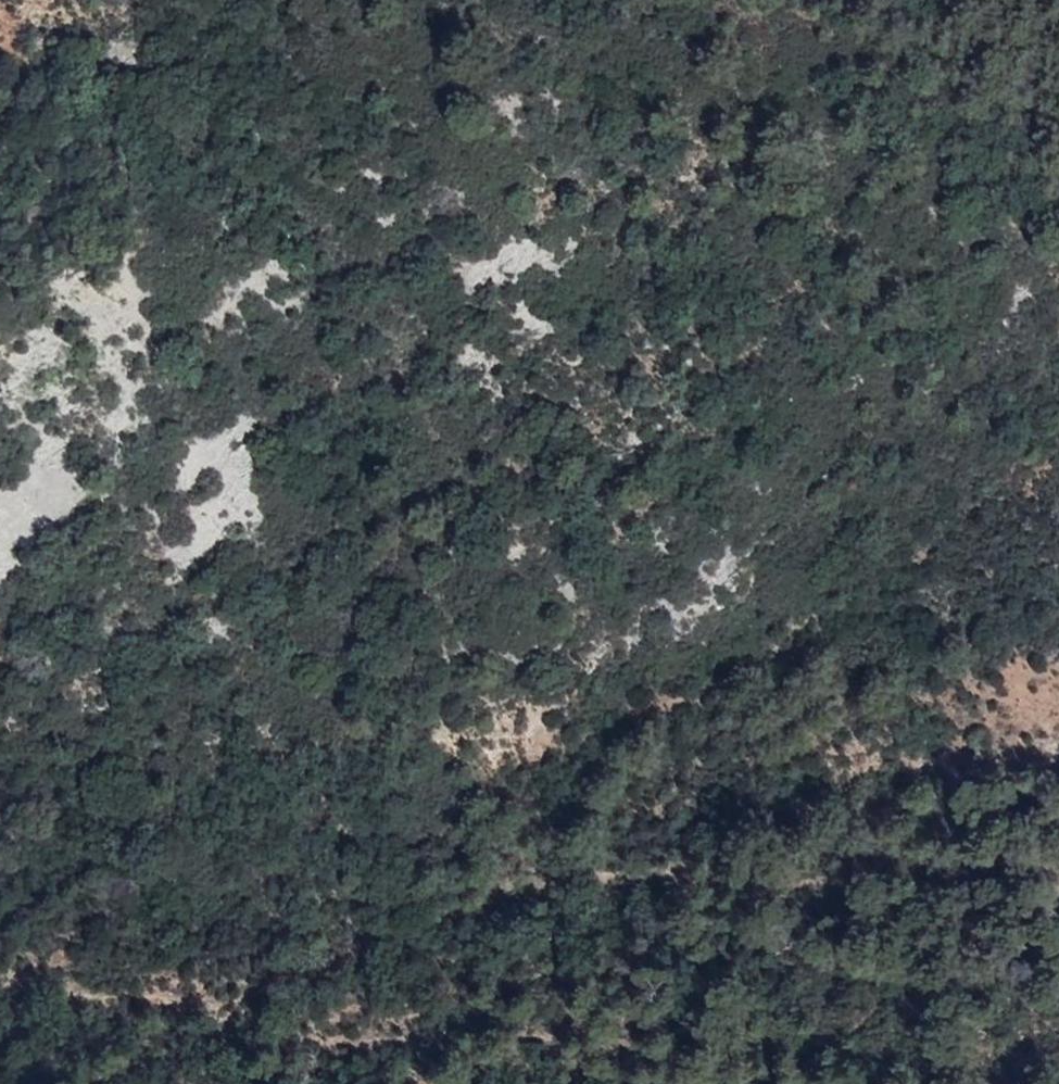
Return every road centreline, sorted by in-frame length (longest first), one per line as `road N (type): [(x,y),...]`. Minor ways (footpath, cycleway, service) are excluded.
road 1 (track): [(1058,173),(983,89),(974,43),(991,0)]

